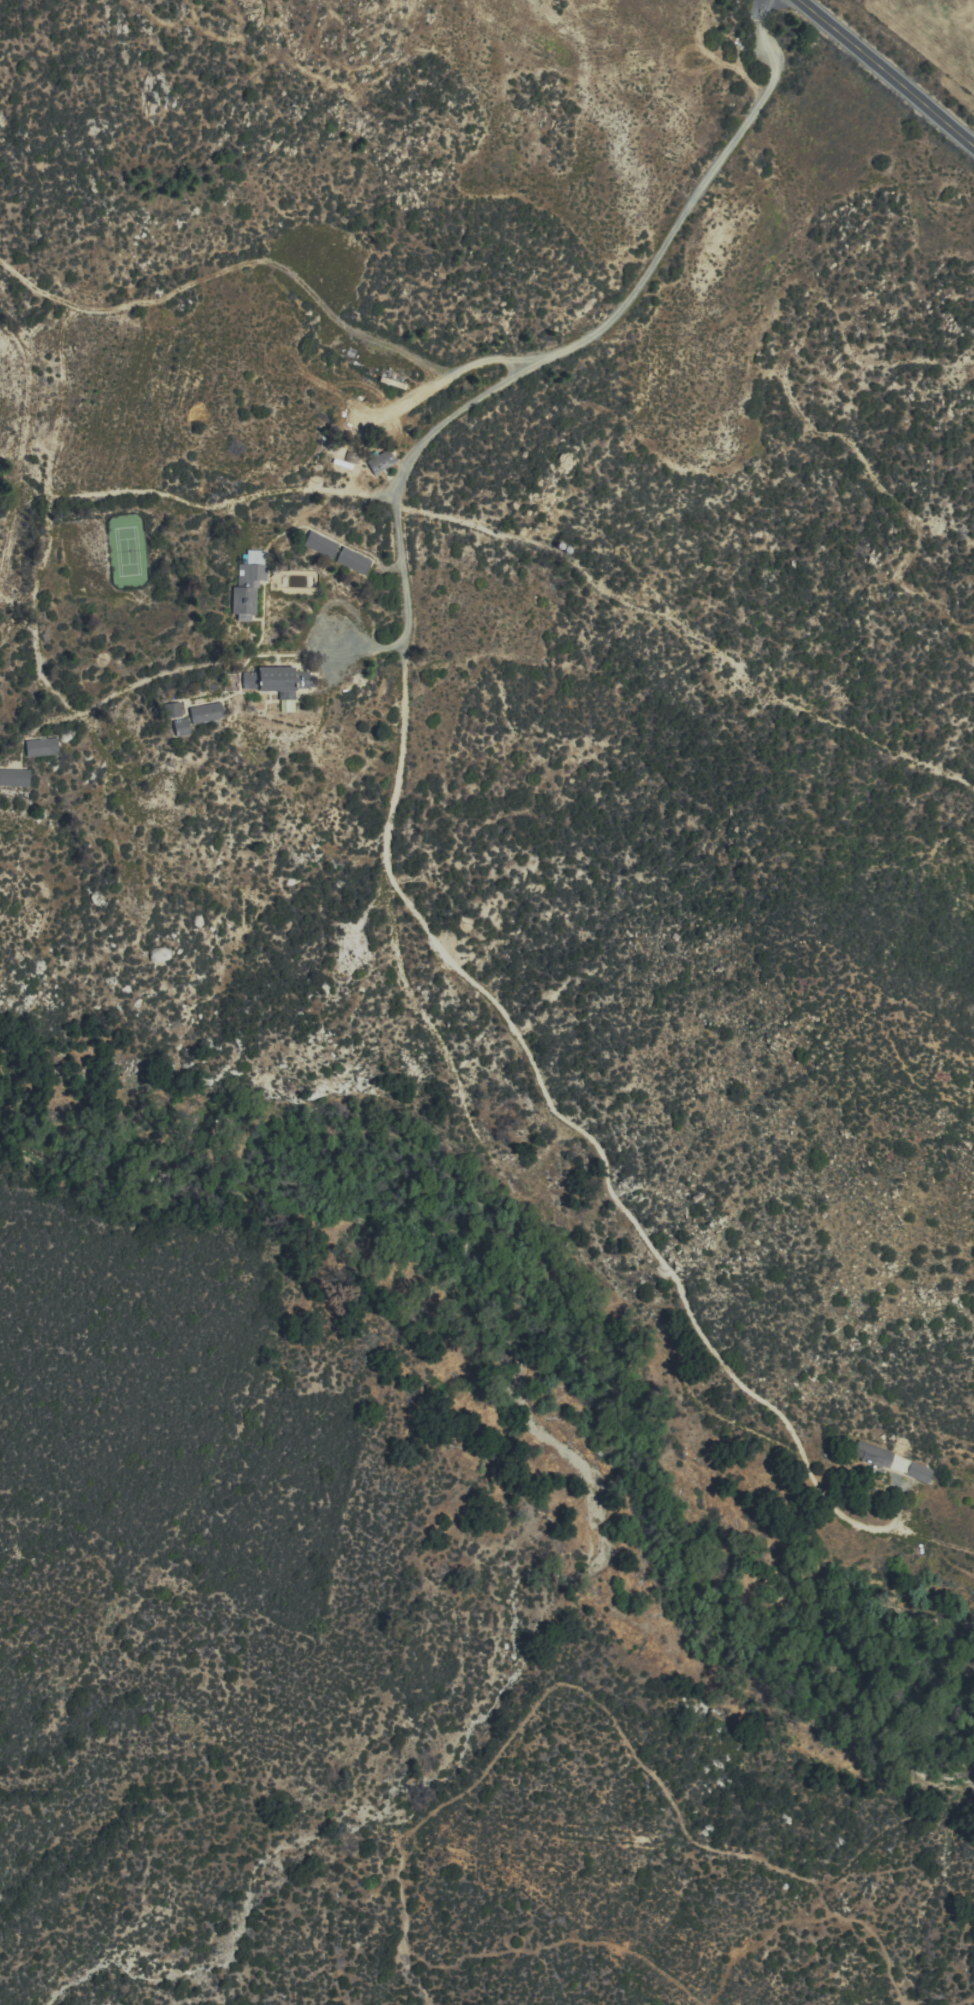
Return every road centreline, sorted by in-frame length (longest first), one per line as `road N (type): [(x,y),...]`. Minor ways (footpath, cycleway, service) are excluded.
road 1 (primary): [(973,143),(802,0)]

